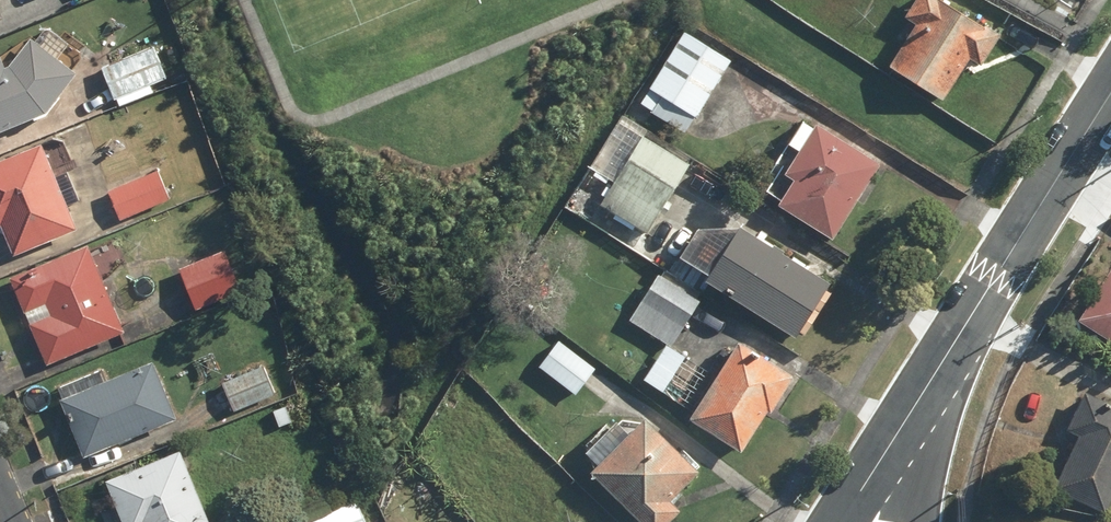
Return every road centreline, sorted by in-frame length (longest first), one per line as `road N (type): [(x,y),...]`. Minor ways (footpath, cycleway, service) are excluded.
road 1 (residential): [(1110,103),(929,395)]
road 2 (residential): [(929,395),(849,521)]
road 3 (residential): [(915,521),(929,395)]

